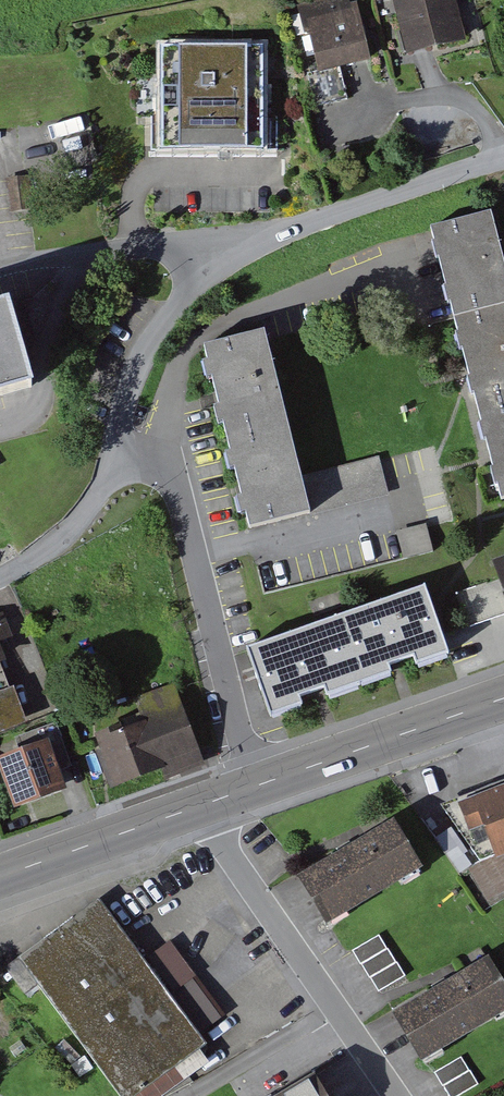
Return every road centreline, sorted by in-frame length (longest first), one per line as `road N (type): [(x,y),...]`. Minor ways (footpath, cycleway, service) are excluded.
road 1 (residential): [(503,167),(205,260),(138,368),(124,439)]
road 2 (residential): [(257,786),(169,478),(124,439)]
road 3 (residential): [(402,1095),(255,895),(208,803)]
road 4 (primary): [(257,786),(503,698)]
road 5 (primary): [(0,879),(208,803)]
road 6 (residential): [(124,439),(93,507),(0,576)]

